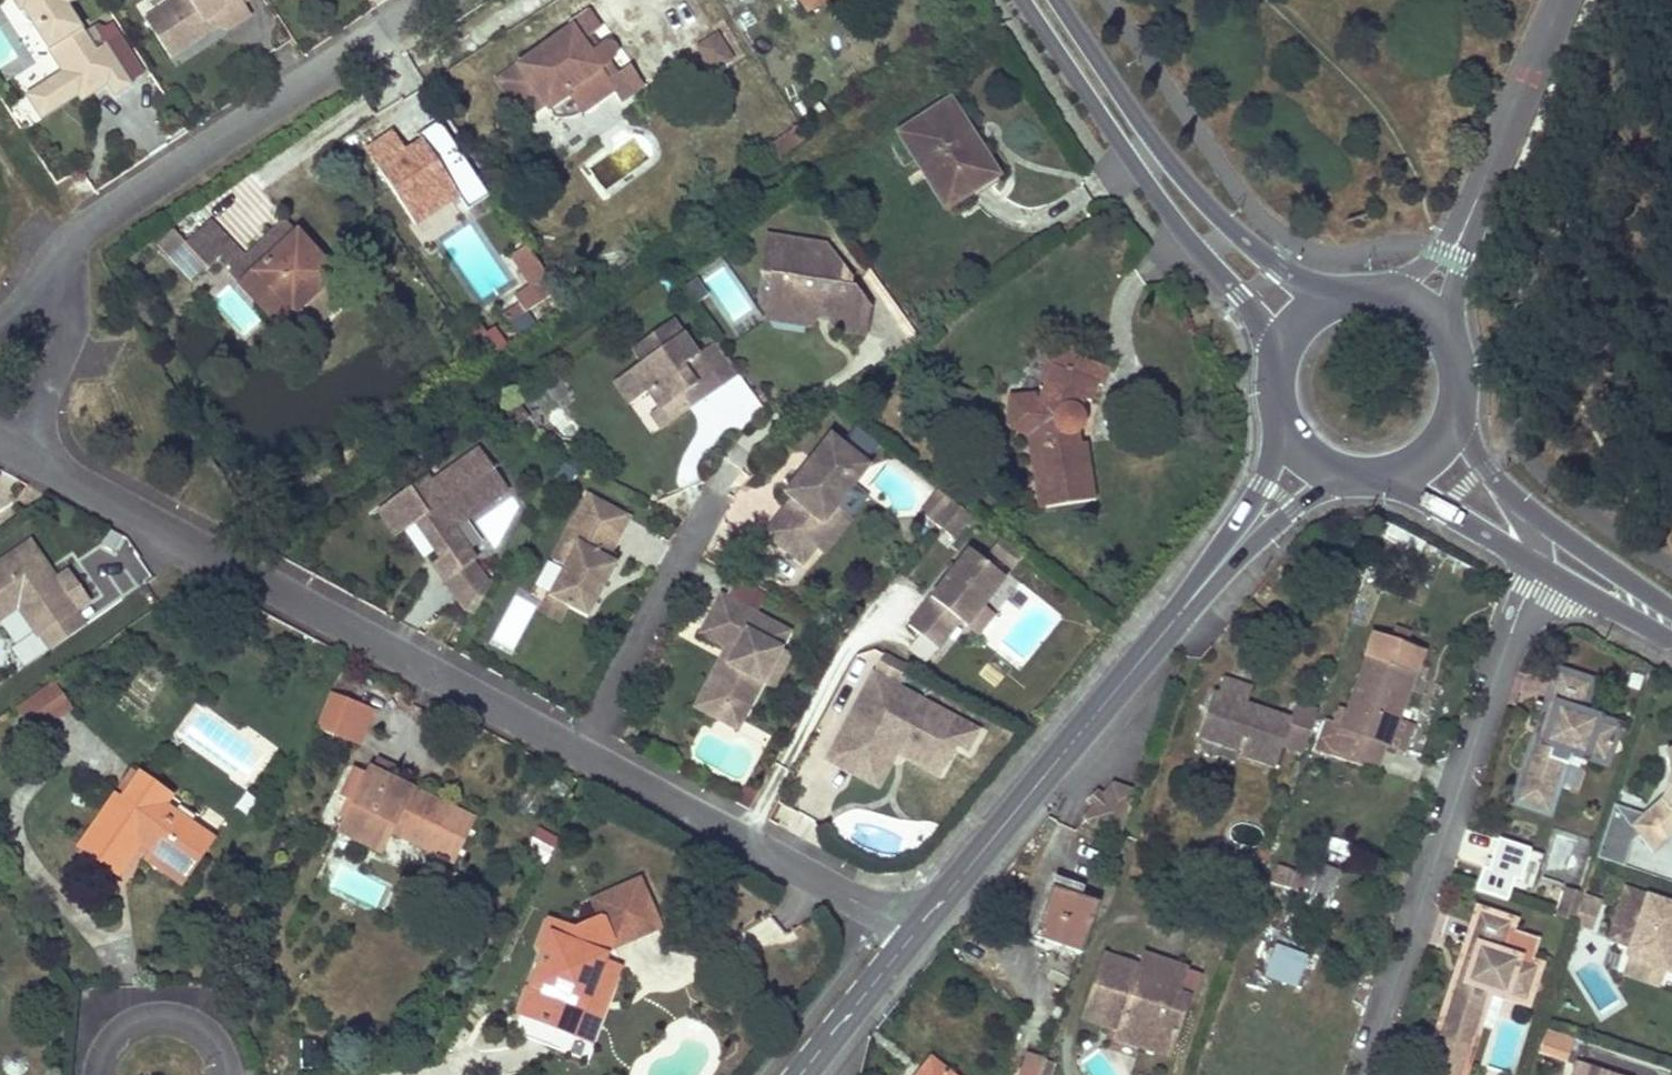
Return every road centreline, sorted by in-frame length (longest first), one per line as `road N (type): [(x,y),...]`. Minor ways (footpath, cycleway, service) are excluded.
road 1 (residential): [(914,934),(38,465)]
road 2 (residential): [(1542,568),(1504,651),(1365,1074)]
road 3 (residential): [(52,262),(93,223),(431,0)]
road 4 (secondary): [(1022,0),(1165,207),(1279,349)]
road 5 (secondary): [(1333,299),(1278,269),(1182,178),(1055,0)]
road 6 (tertiary): [(1176,618),(914,934)]
road 7 (tertiary): [(1176,618),(1294,509),(1345,479)]
road 8 (tertiary): [(1280,429),(1262,484),(1176,618)]
road 9 (residential): [(52,262),(67,310),(38,413),(38,465)]
road 10 (secondary): [(1455,415),(1459,381),(1437,327),(1398,300),(1333,299)]
road 11 (residential): [(224,1074),(208,1038),(163,1017),(115,1035),(95,1074)]
road 12 (secondary): [(1671,609),(1524,505)]
road 13 (tertiary): [(914,934),(801,1074)]
road 14 (secondary): [(1392,478),(1542,568)]
road 15 (secondary): [(1542,568),(1671,635)]

